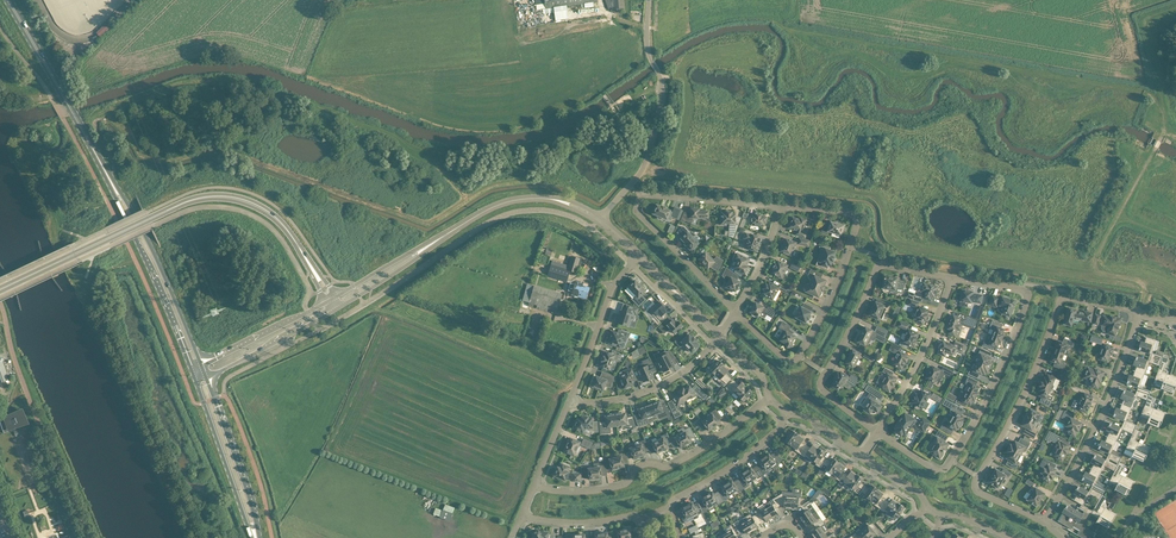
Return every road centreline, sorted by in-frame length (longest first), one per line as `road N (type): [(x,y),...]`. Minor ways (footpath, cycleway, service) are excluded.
road 1 (residential): [(737,309),(790,359),(835,286),(857,215),(782,204)]
road 2 (residential): [(1042,519),(980,489),(976,478),(1060,299),(1070,298)]
road 3 (residential): [(879,428),(834,398),(824,373),(878,267),(951,278)]
road 4 (residential): [(534,484),(580,491),(624,484),(641,465),(669,466),(695,452),(770,397)]
road 5 (unclassified): [(600,217),(643,170),(662,99),(648,53),(649,0)]
road 6 (residential): [(1042,519),(1095,428),(1140,312)]
road 7 (primary): [(111,181),(195,376)]
road 8 (primary): [(111,181),(8,0)]
road 9 (primary): [(201,364),(149,243),(111,181)]
road 10 (residential): [(942,471),(1002,360),(1023,288)]
road 11 (tertiary): [(309,264),(282,226),(241,200),(201,199),(147,221)]
road 12 (residential): [(570,400),(611,402),(650,391),(688,368),(719,335)]
road 13 (primary): [(195,376),(252,537)]
road 14 (primary): [(258,537),(207,378)]
road 15 (residential): [(879,428),(906,385),(951,278)]
road 16 (tertiary): [(0,290),(147,221)]
road 17 (residential): [(570,400),(611,290),(637,258)]
road 18 (residential): [(737,309),(640,208),(644,191)]
road 19 (residential): [(670,507),(753,451),(788,412)]
road 20 (tertiary): [(207,378),(336,309)]
road 21 (residential): [(782,204),(644,191)]
road 22 (tertiary): [(325,303),(201,364)]
road 23 (tertiary): [(436,241),(494,206),(548,199)]
road 24 (tertiary): [(336,309),(436,241)]
road 25 (residential): [(521,515),(573,523),(639,519)]

